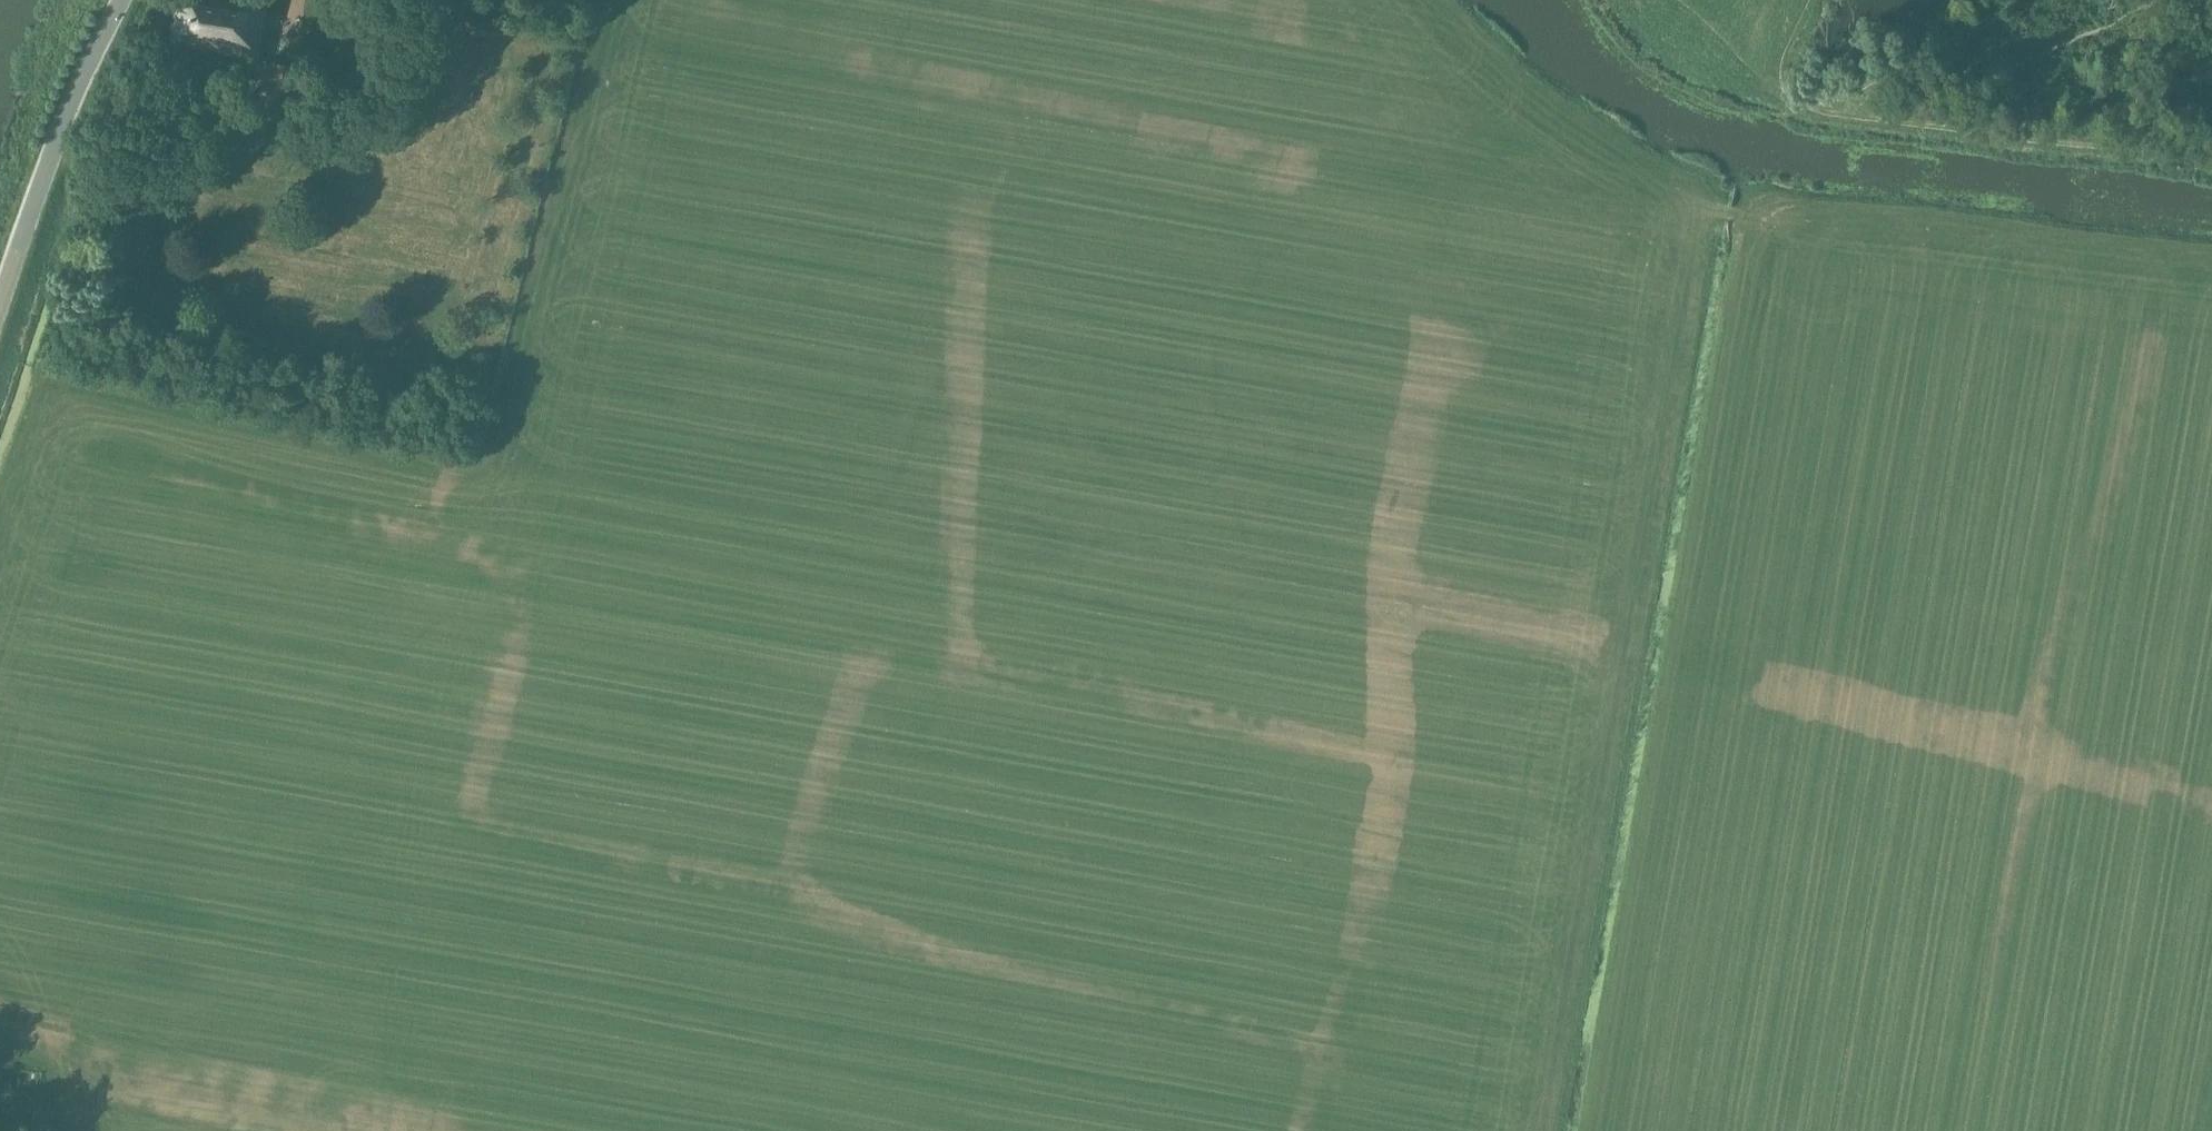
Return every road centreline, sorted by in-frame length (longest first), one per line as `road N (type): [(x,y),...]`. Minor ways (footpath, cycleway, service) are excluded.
road 1 (unclassified): [(0,309),(45,173),(122,0)]

